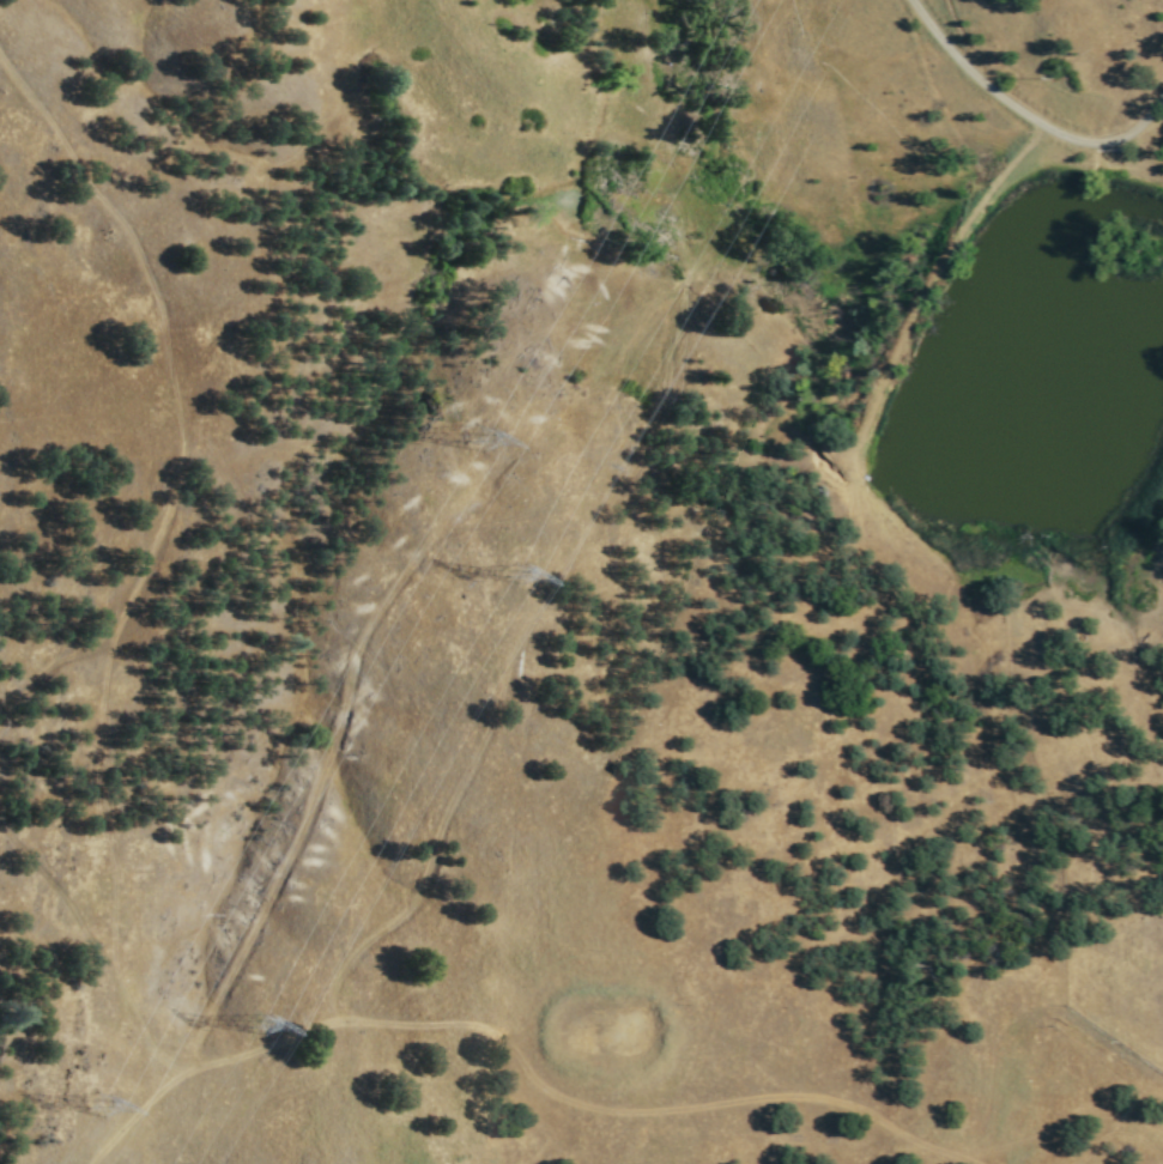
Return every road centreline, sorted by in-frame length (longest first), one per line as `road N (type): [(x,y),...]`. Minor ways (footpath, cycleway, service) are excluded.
road 1 (track): [(978,1163),(824,1096),(604,1107),(543,1083),(398,1067),(396,1026),(358,1019),(193,1068)]
road 2 (track): [(121,624),(181,466),(158,301),(125,223),(0,52)]
road 3 (track): [(1162,93),(1127,134),(1101,141),(1056,133),(974,75),(911,0)]
road 4 (track): [(193,1068),(157,1048),(115,969),(0,820)]
road 5 (track): [(0,728),(38,675),(92,651),(121,624)]

